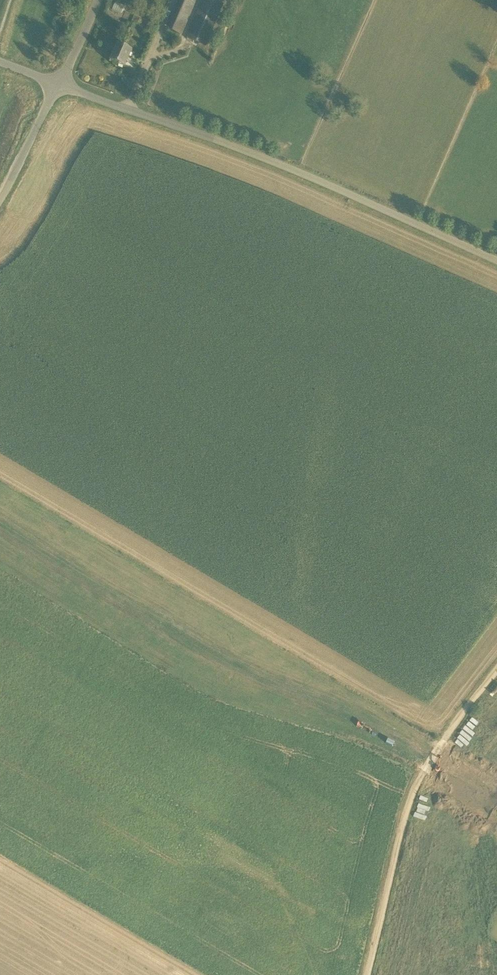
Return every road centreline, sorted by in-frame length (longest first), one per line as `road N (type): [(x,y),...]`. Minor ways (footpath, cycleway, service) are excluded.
road 1 (unclassified): [(496,258),(60,80)]
road 2 (track): [(367,974),(424,774)]
road 3 (unclassified): [(0,201),(60,80)]
road 4 (track): [(424,774),(496,670)]

